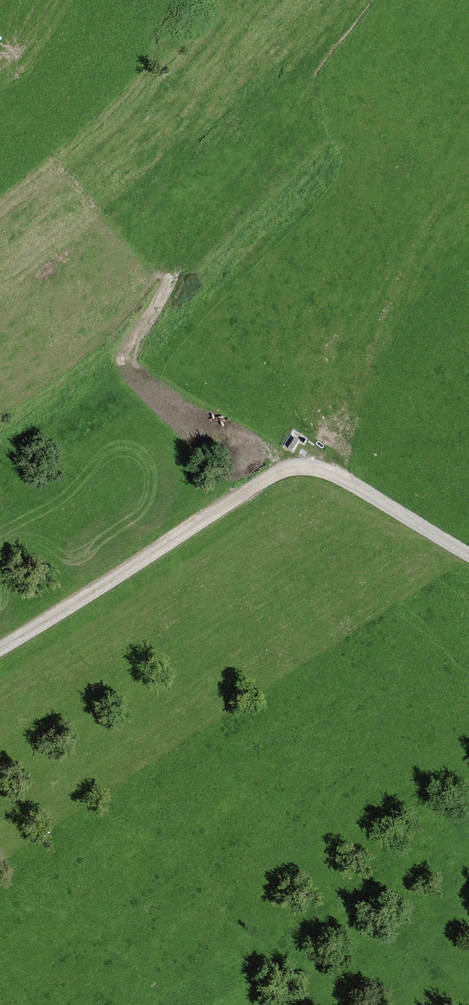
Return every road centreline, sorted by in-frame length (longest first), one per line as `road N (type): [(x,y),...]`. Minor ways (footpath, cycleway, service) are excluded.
road 1 (track): [(0,653),(287,469),(323,470),(468,553)]
road 2 (track): [(174,275),(127,344),(323,470)]
road 3 (track): [(203,0),(131,96),(0,212)]

